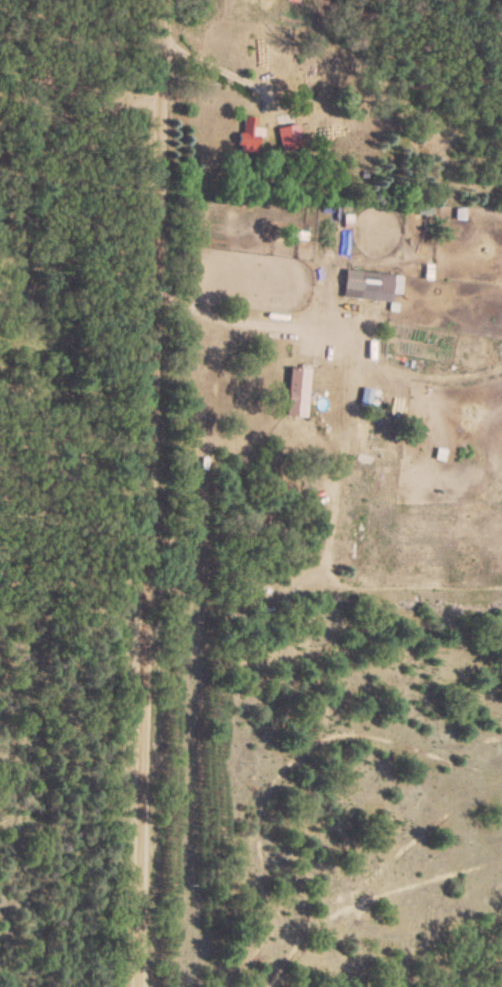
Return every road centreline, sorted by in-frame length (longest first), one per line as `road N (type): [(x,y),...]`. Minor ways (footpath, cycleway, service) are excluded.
road 1 (residential): [(156,0),(135,567),(130,986)]
road 2 (residential): [(135,567),(0,557)]

